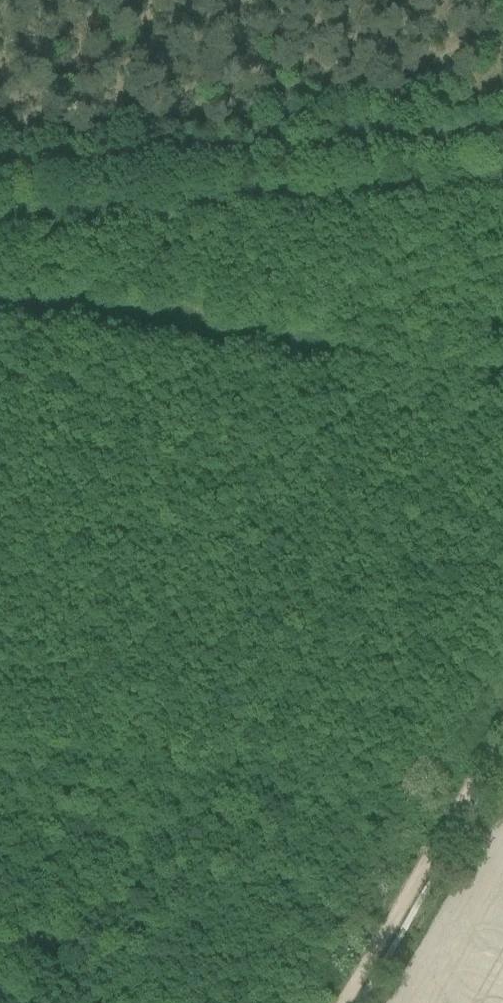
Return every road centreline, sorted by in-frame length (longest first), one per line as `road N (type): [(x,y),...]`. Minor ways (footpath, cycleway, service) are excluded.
road 1 (track): [(502,733),(343,1002)]

